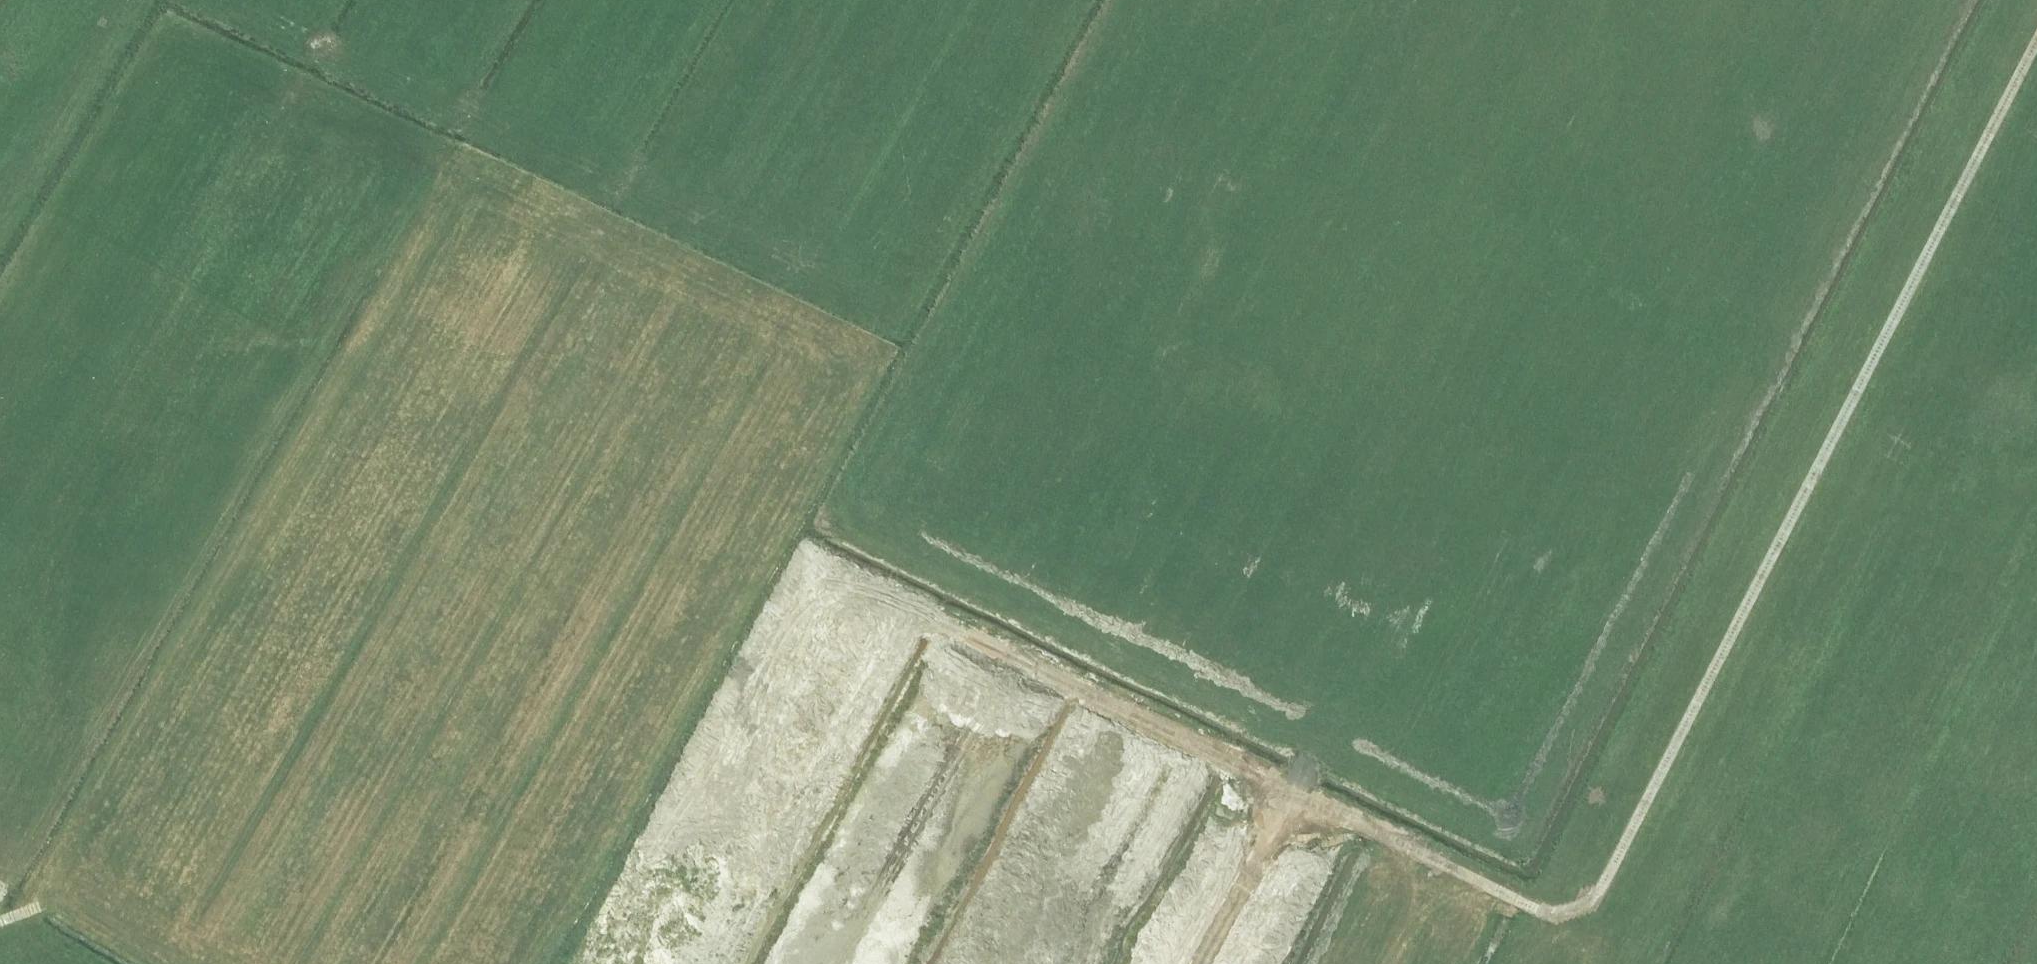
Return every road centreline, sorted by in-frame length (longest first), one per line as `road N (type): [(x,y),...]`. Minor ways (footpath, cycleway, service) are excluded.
road 1 (track): [(2036,39),(1596,899),(1546,913),(1330,805),(1281,819),(1203,963)]
road 2 (track): [(1330,805),(929,614)]

